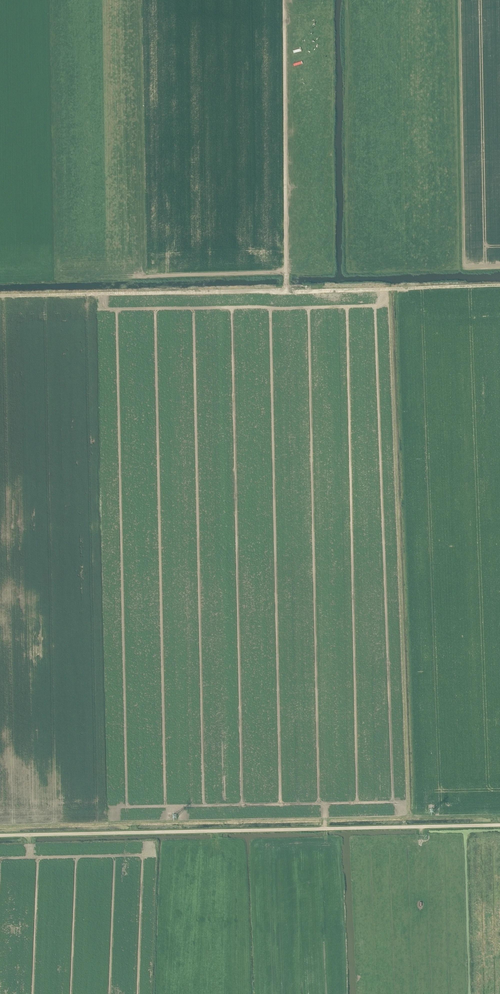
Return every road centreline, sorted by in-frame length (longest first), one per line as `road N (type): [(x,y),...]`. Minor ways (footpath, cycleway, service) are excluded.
road 1 (track): [(0,296),(499,285)]
road 2 (unclassified): [(0,835),(499,825)]
road 3 (track): [(284,0),(287,291)]

